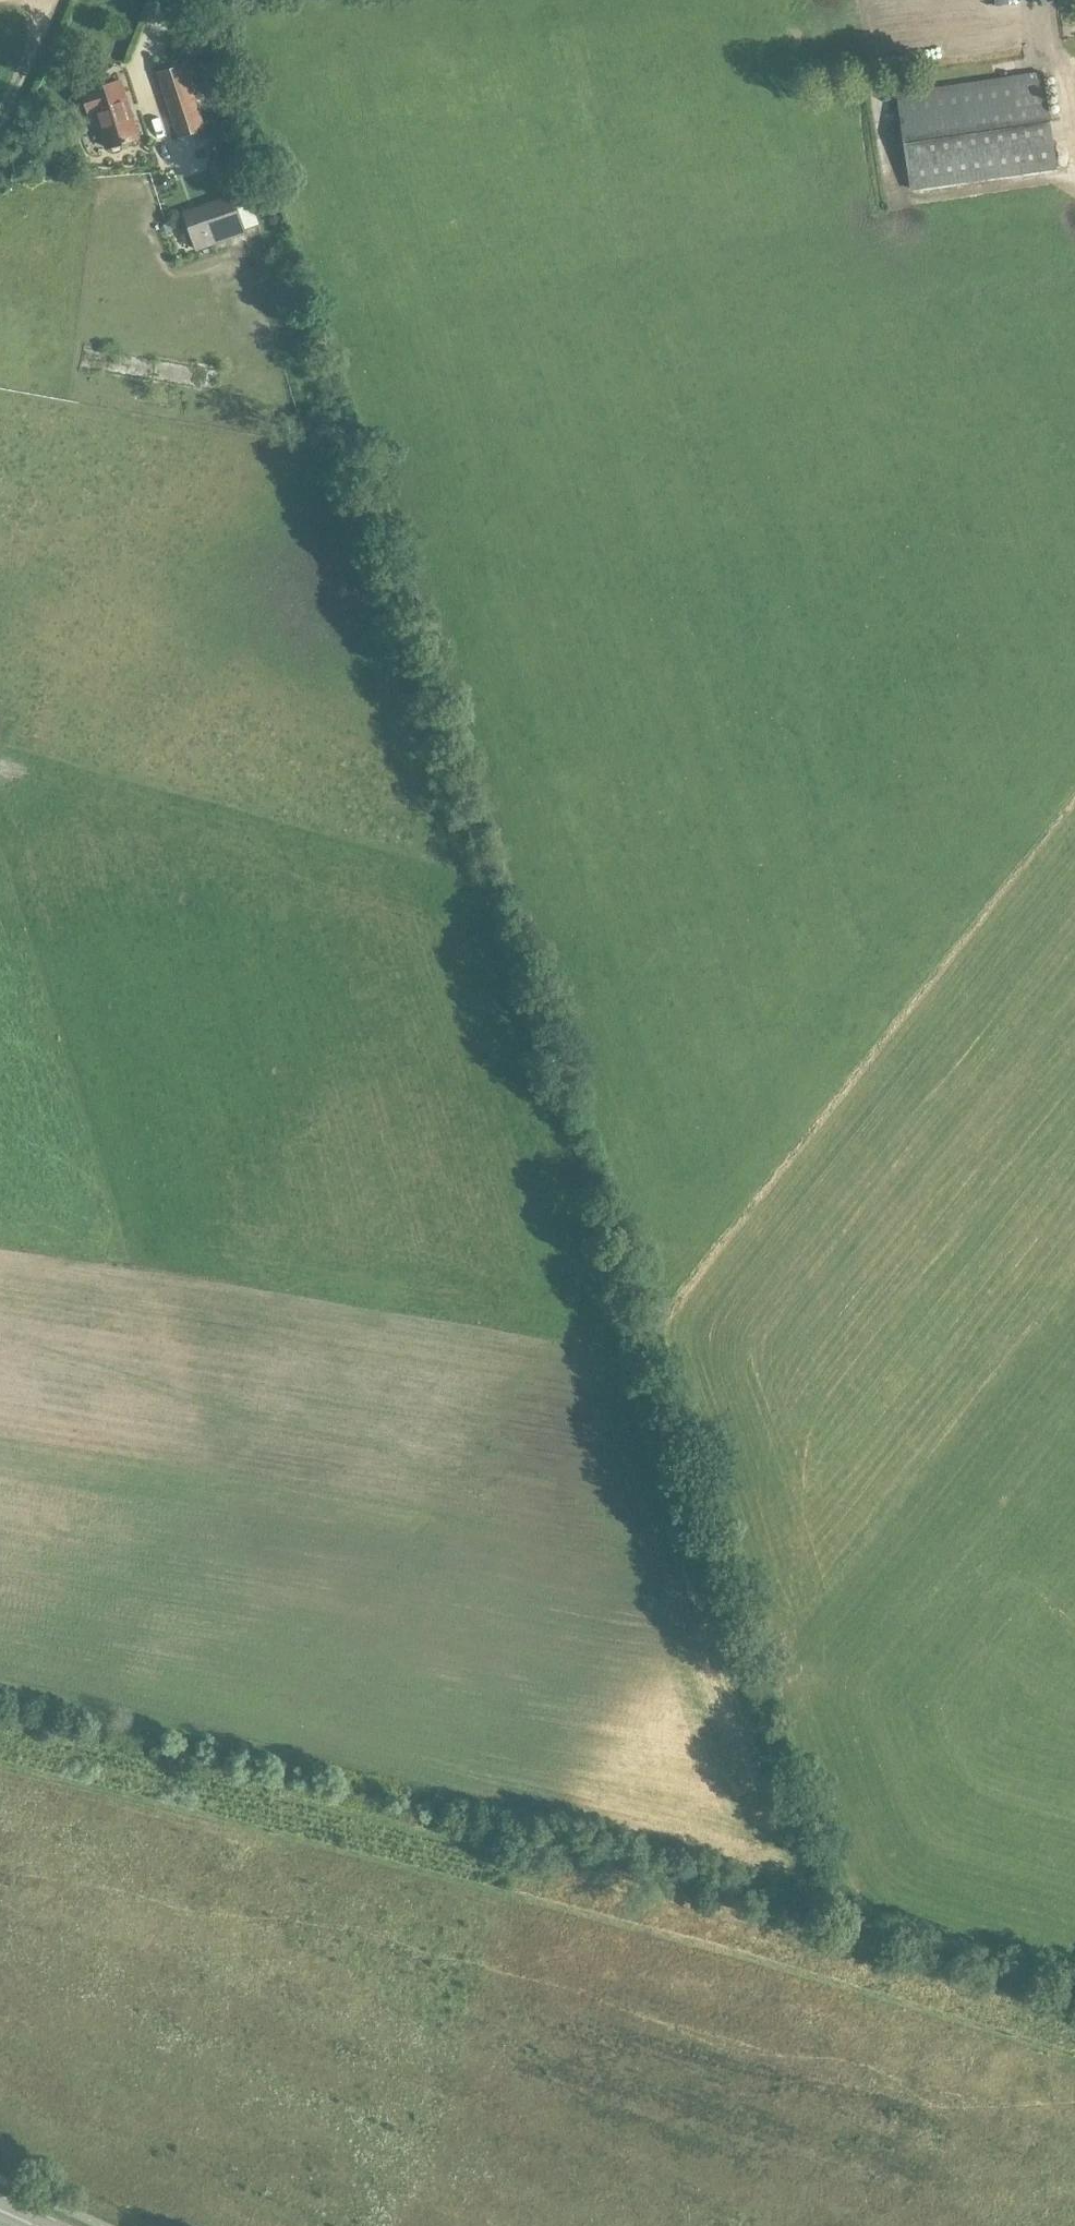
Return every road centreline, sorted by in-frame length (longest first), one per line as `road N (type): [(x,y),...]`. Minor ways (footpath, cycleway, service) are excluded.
road 1 (track): [(0,113),(52,0)]

